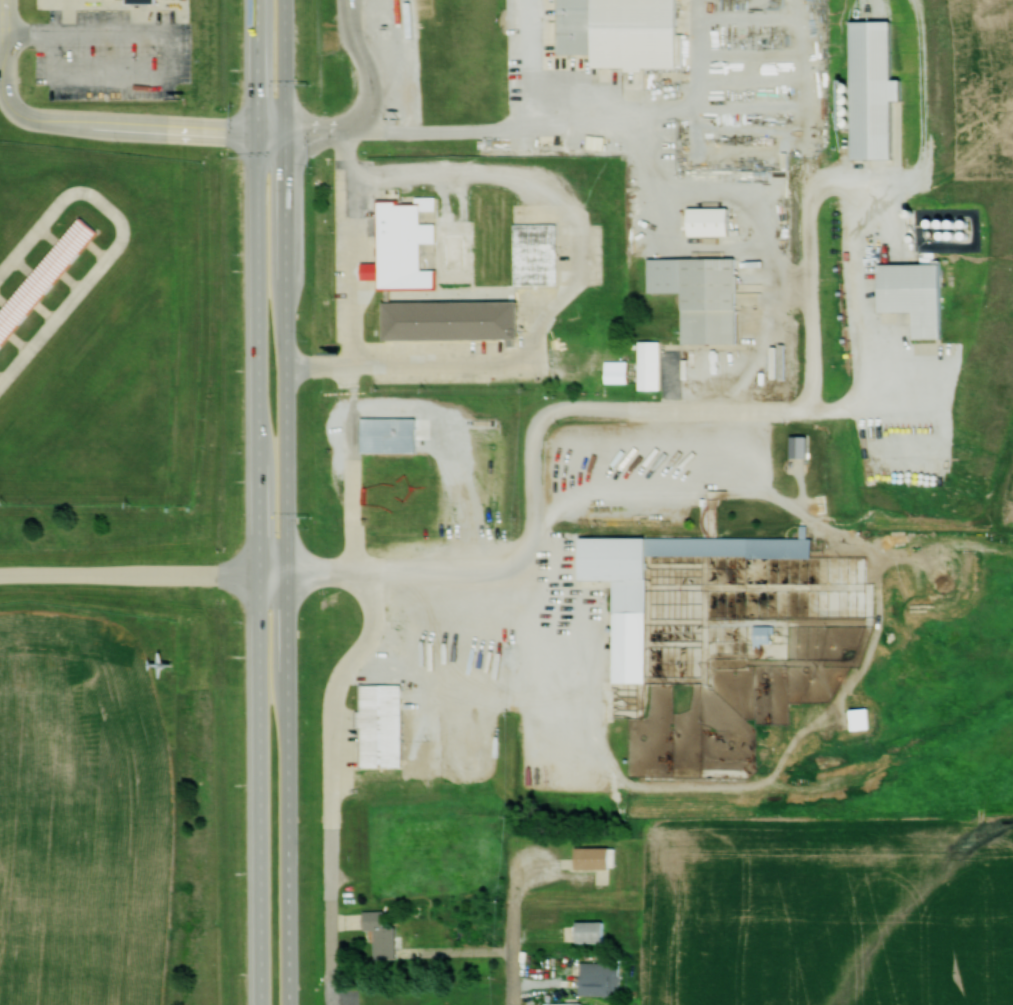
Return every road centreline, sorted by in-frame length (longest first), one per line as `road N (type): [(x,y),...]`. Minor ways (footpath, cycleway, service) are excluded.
road 1 (trunk): [(259,0),(262,1004)]
road 2 (trunk): [(290,1004),(288,0)]
road 3 (residential): [(327,974),(327,701),(332,676),(372,614),(350,571)]
road 4 (residential): [(7,0),(10,92),(39,119),(289,136)]
road 5 (residential): [(0,574),(290,572)]
road 6 (residential): [(290,572),(541,566)]
road 7 (residential): [(552,419),(593,407),(801,409)]
road 8 (residential): [(801,409),(805,177)]
road 9 (residential): [(289,136),(339,133),(364,119),(372,103),(372,69),(352,0)]
road 10 (residential): [(541,566),(536,459),(552,419)]
road 11 (residential): [(509,1004),(512,860)]

